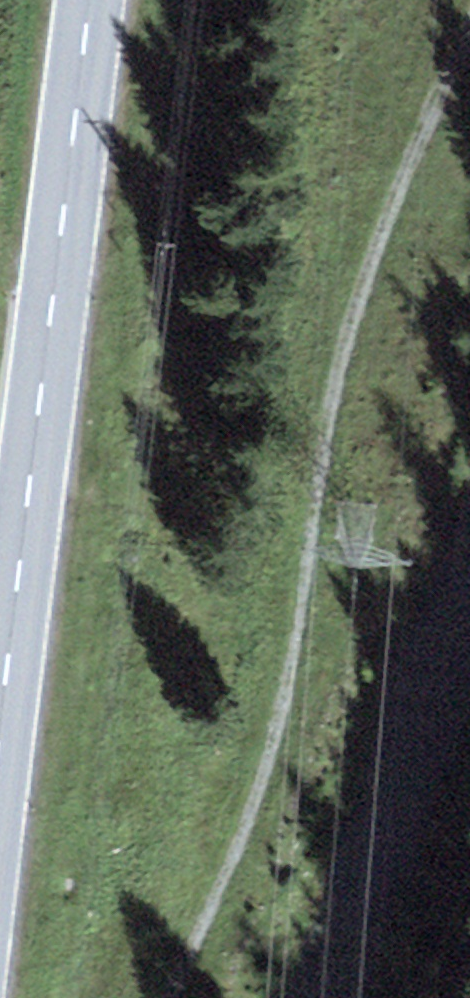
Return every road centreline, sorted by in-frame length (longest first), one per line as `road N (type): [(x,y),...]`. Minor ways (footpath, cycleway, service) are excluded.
road 1 (track): [(469,29),(347,337),(278,747),(167,997)]
road 2 (primary): [(0,730),(88,0)]

